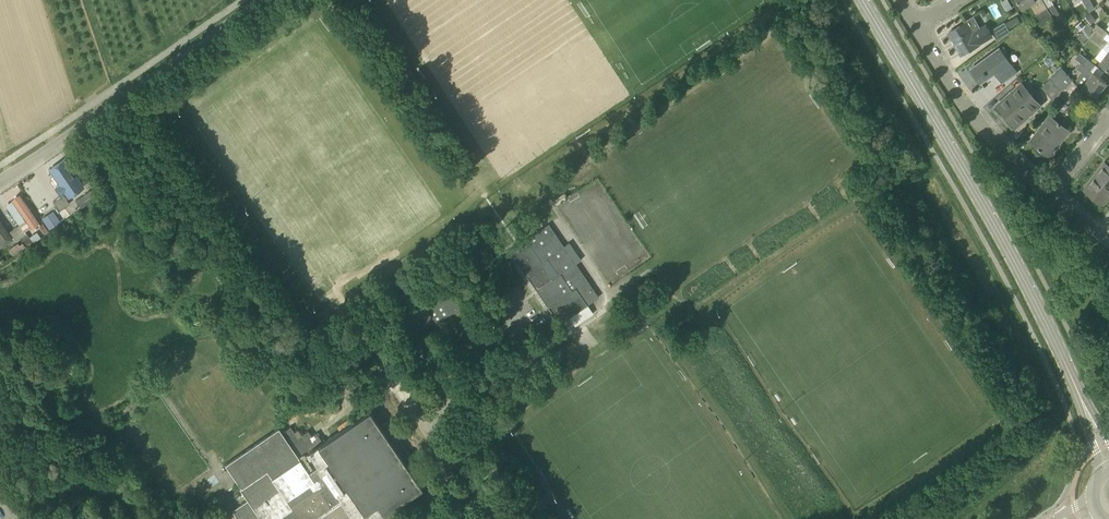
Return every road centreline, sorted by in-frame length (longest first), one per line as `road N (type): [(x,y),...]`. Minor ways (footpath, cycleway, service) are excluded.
road 1 (tertiary): [(1108,461),(1063,355),(861,0)]
road 2 (unclassified): [(0,176),(260,0)]
road 3 (residential): [(1055,194),(993,139),(915,23)]

